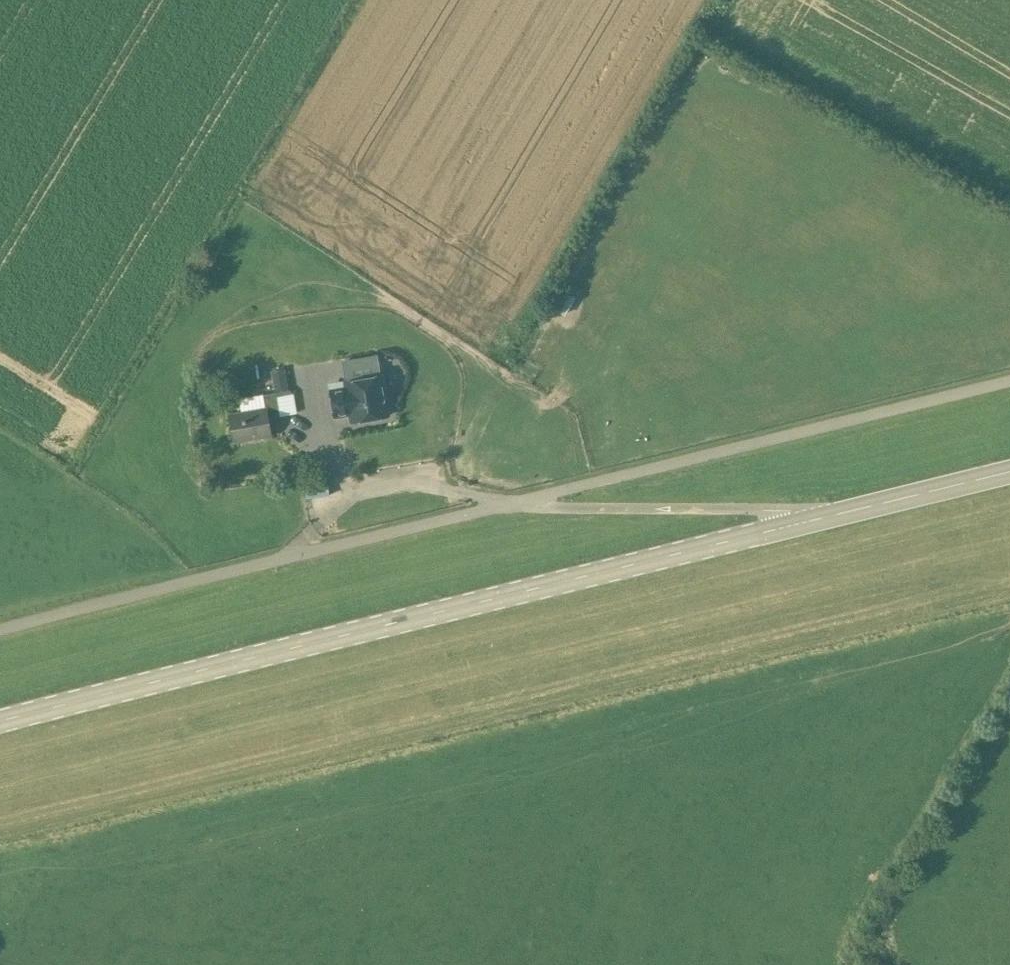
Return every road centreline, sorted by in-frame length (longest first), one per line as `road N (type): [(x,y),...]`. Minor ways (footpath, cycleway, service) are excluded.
road 1 (tertiary): [(0,722),(816,516)]
road 2 (unclassified): [(0,629),(485,506)]
road 3 (unclassified): [(816,516),(485,506)]
road 4 (tertiary): [(816,516),(1009,469)]

